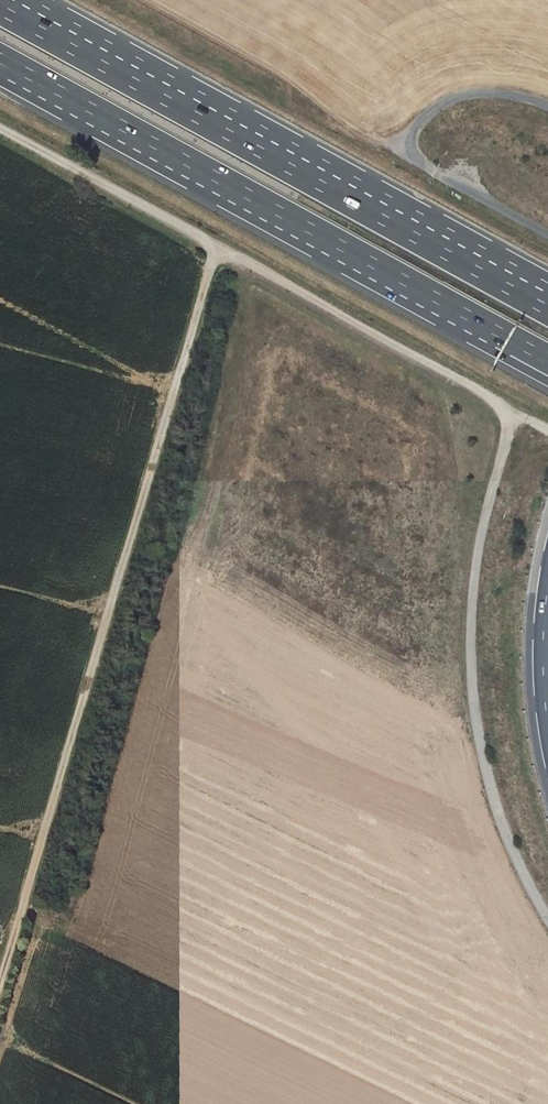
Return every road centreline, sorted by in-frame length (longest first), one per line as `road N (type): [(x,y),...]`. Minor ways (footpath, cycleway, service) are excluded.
road 1 (track): [(219,247),(0,989)]
road 2 (track): [(547,434),(0,132)]
road 3 (motorway): [(547,302),(0,3)]
road 4 (motorway): [(0,64),(499,338)]
road 5 (track): [(547,918),(505,836),(468,666),(472,593),(512,413)]
road 6 (unclassified): [(547,105),(494,93),(431,110),(411,139),(433,172)]
road 7 (motorway): [(547,589),(547,727)]

